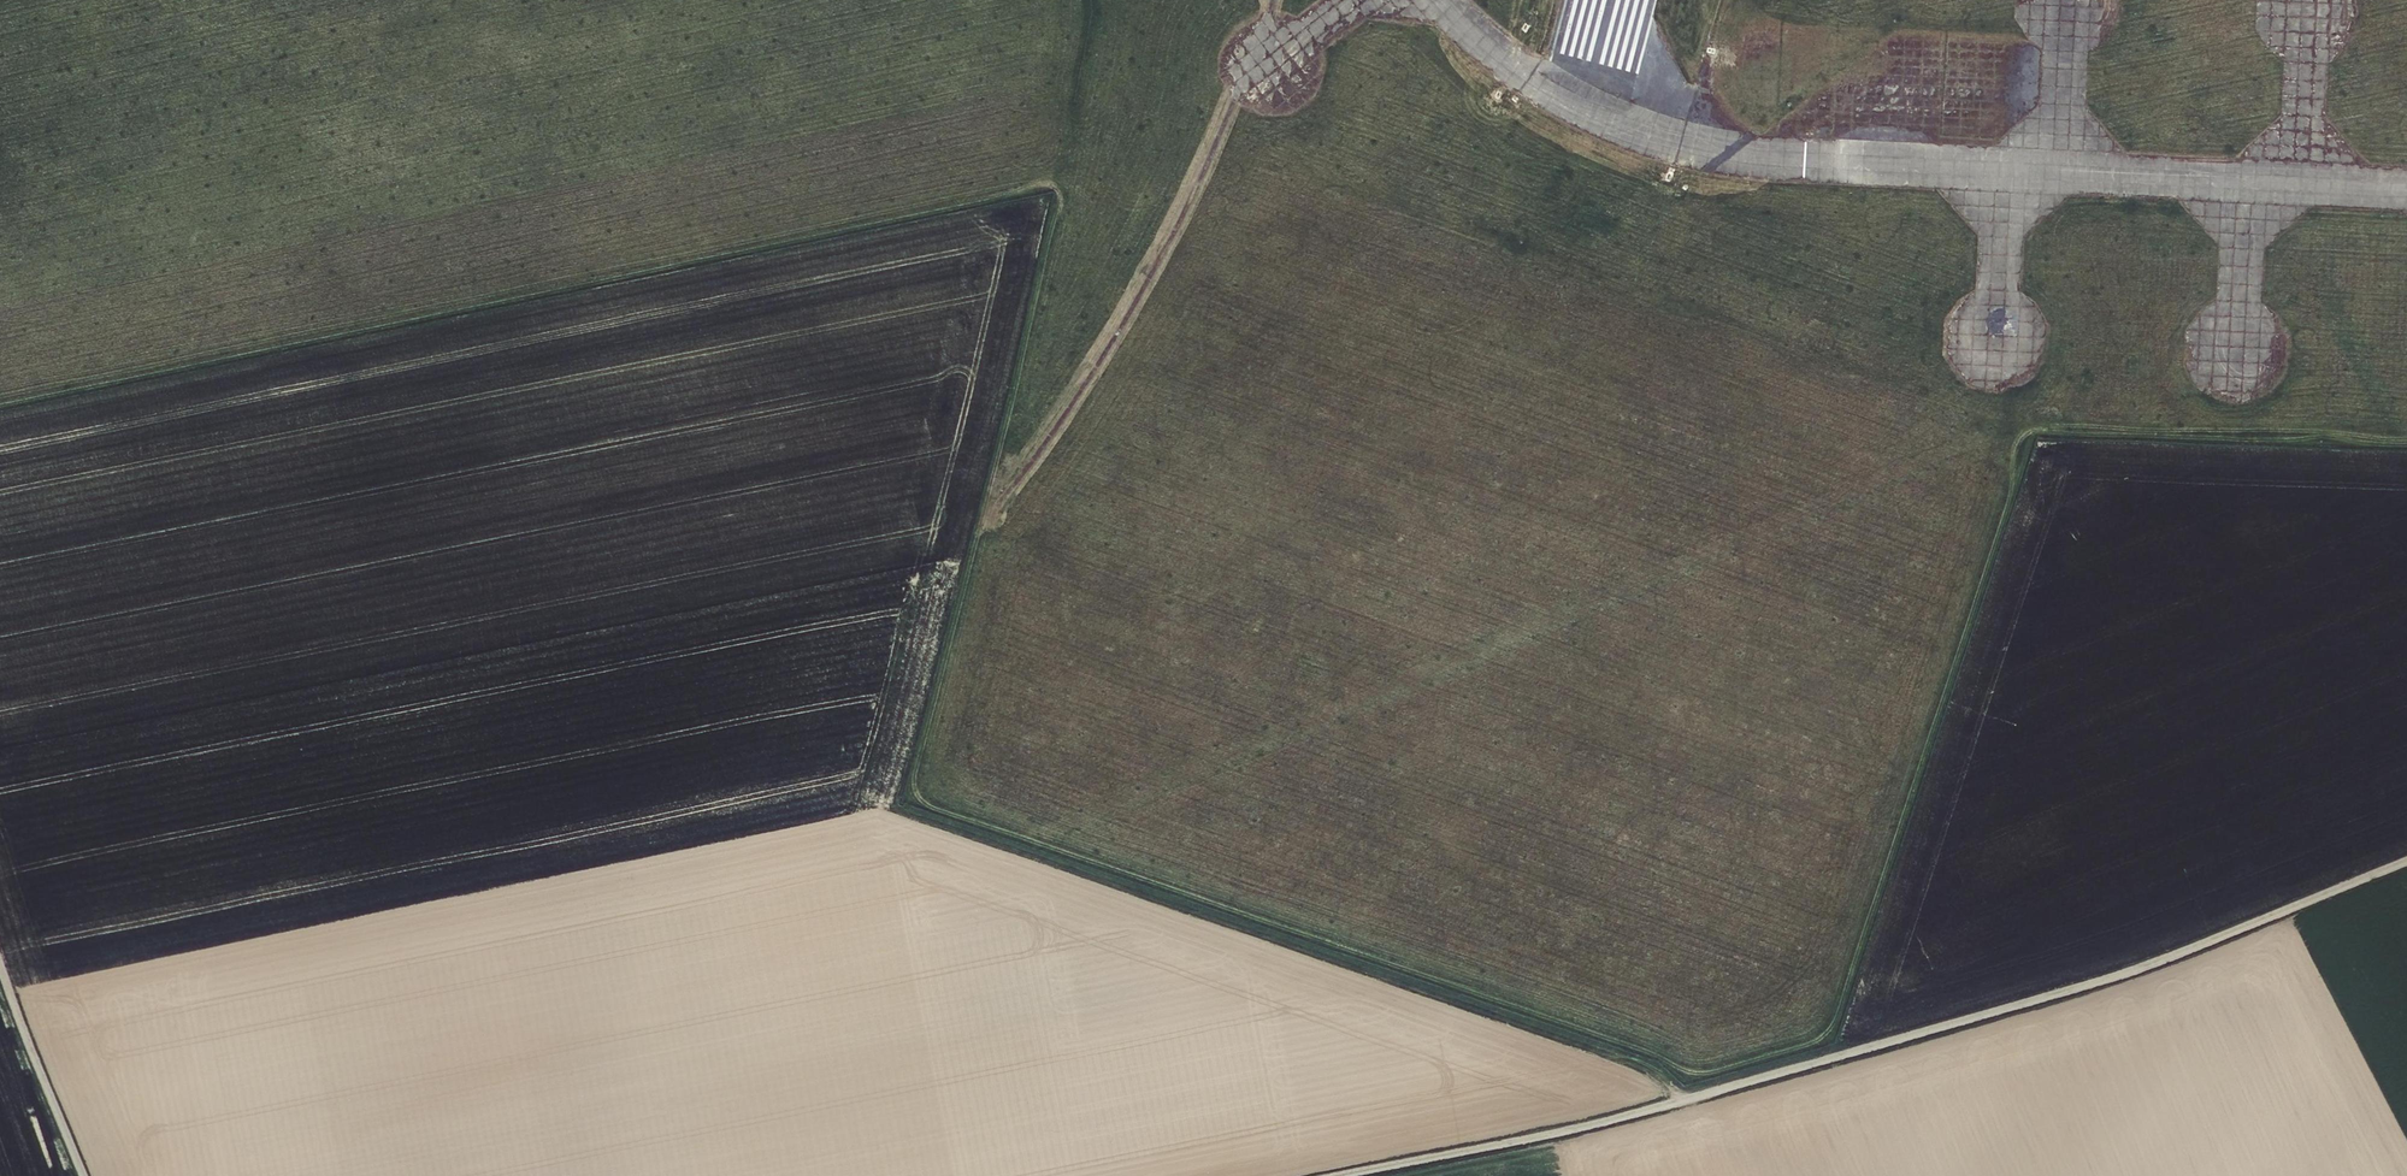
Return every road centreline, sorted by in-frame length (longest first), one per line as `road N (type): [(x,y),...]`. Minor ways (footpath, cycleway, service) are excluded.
road 1 (track): [(2406,862),(2103,985),(1549,1139),(1358,1175)]
road 2 (track): [(0,969),(80,1175)]

